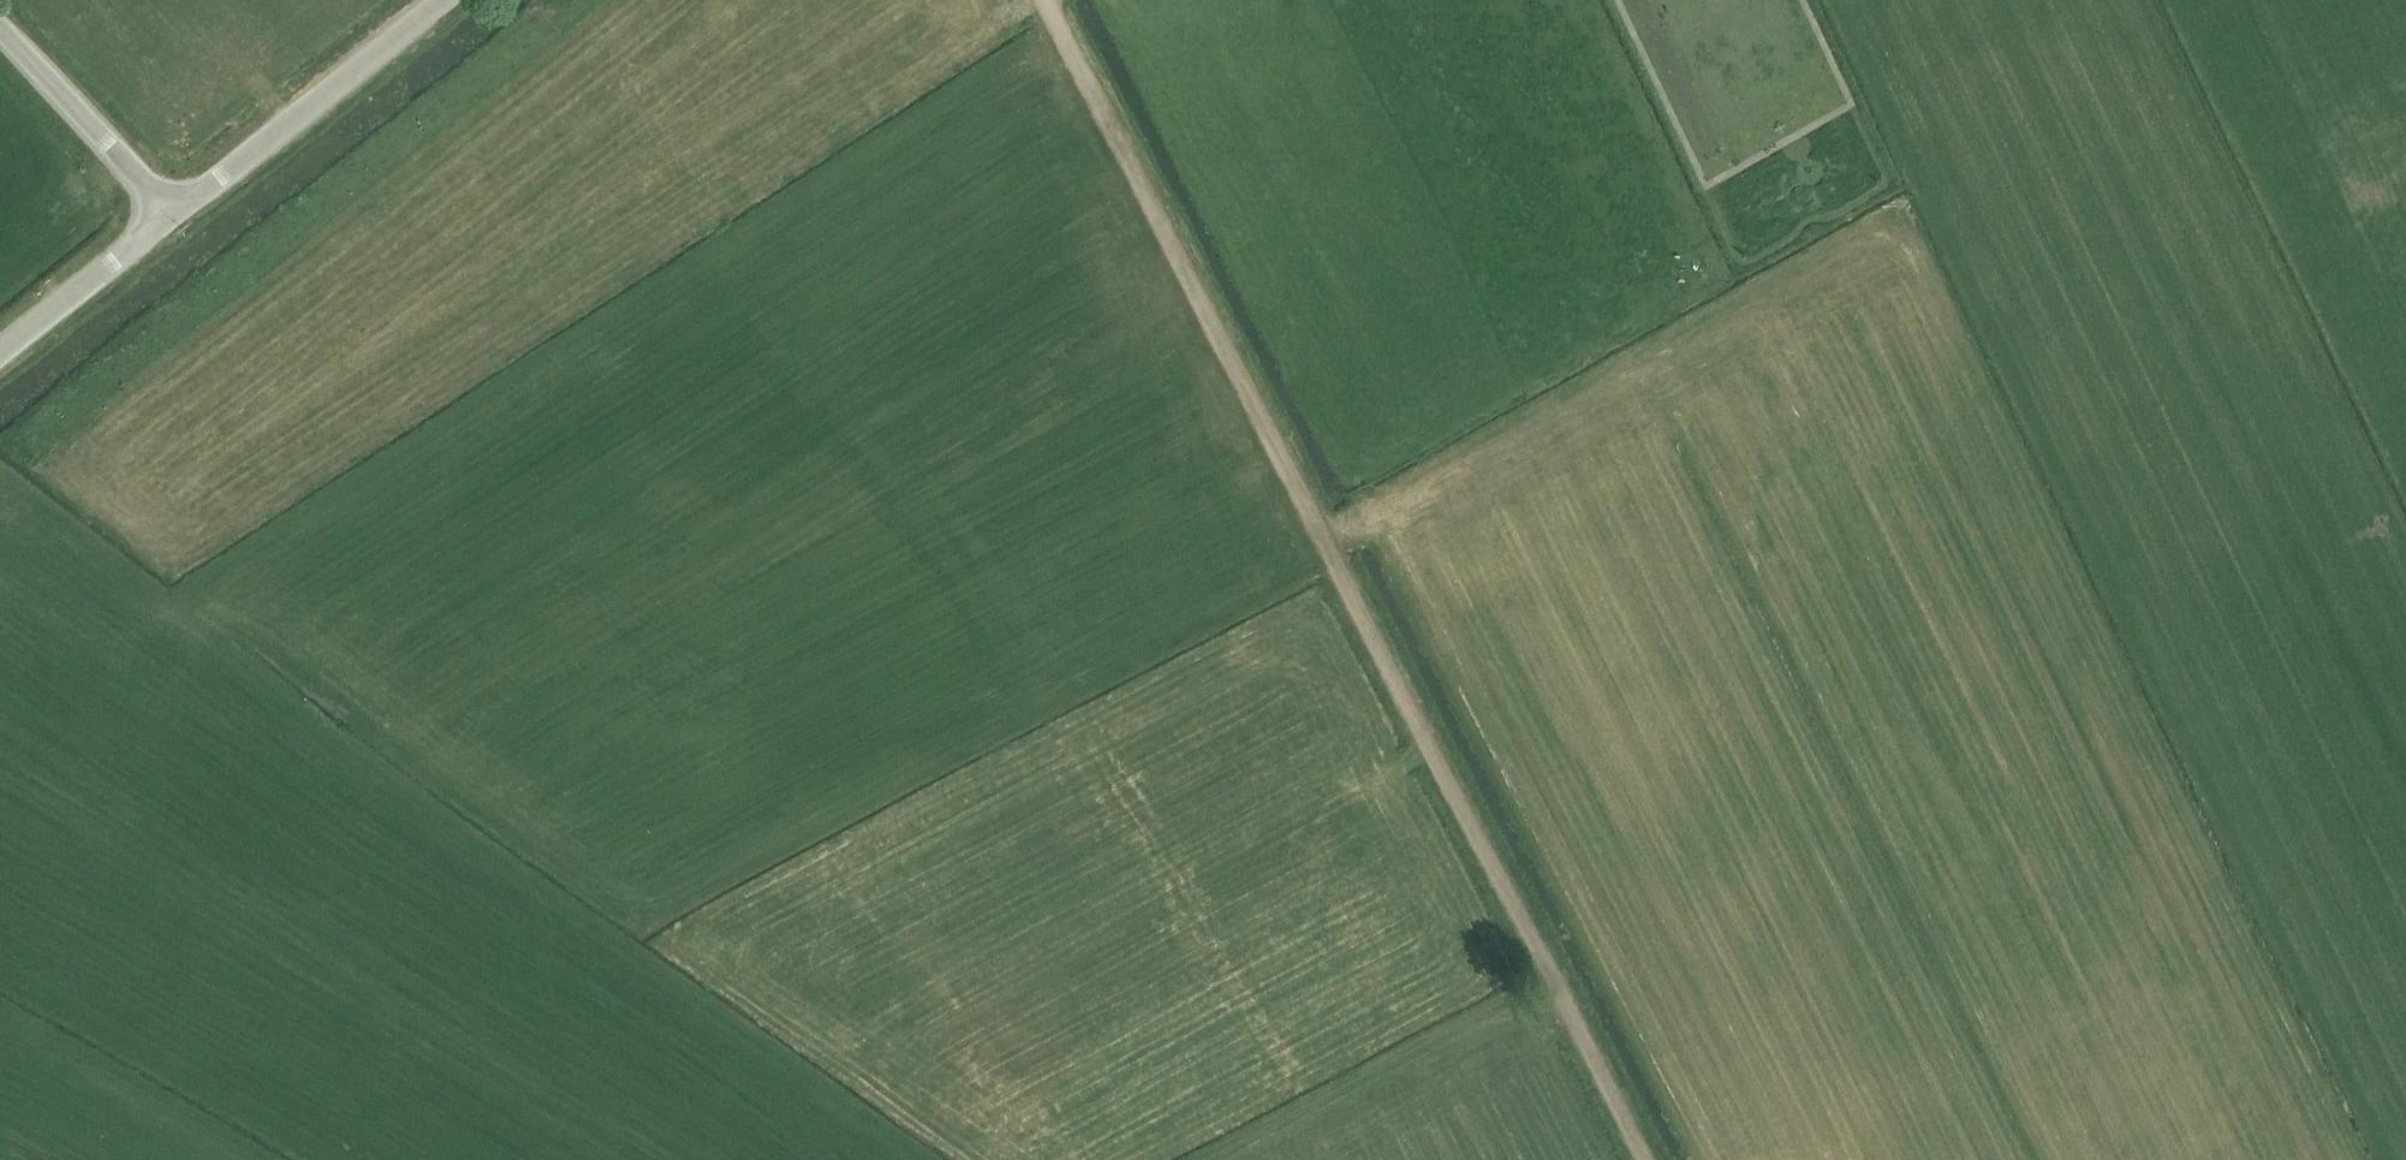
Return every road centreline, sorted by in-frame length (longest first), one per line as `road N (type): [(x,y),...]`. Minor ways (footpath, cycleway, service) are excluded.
road 1 (track): [(1646,1159),(1051,0)]
road 2 (unclassified): [(173,216),(442,0)]
road 3 (unclassified): [(173,216),(0,26)]
road 4 (unclassified): [(0,353),(173,216)]

